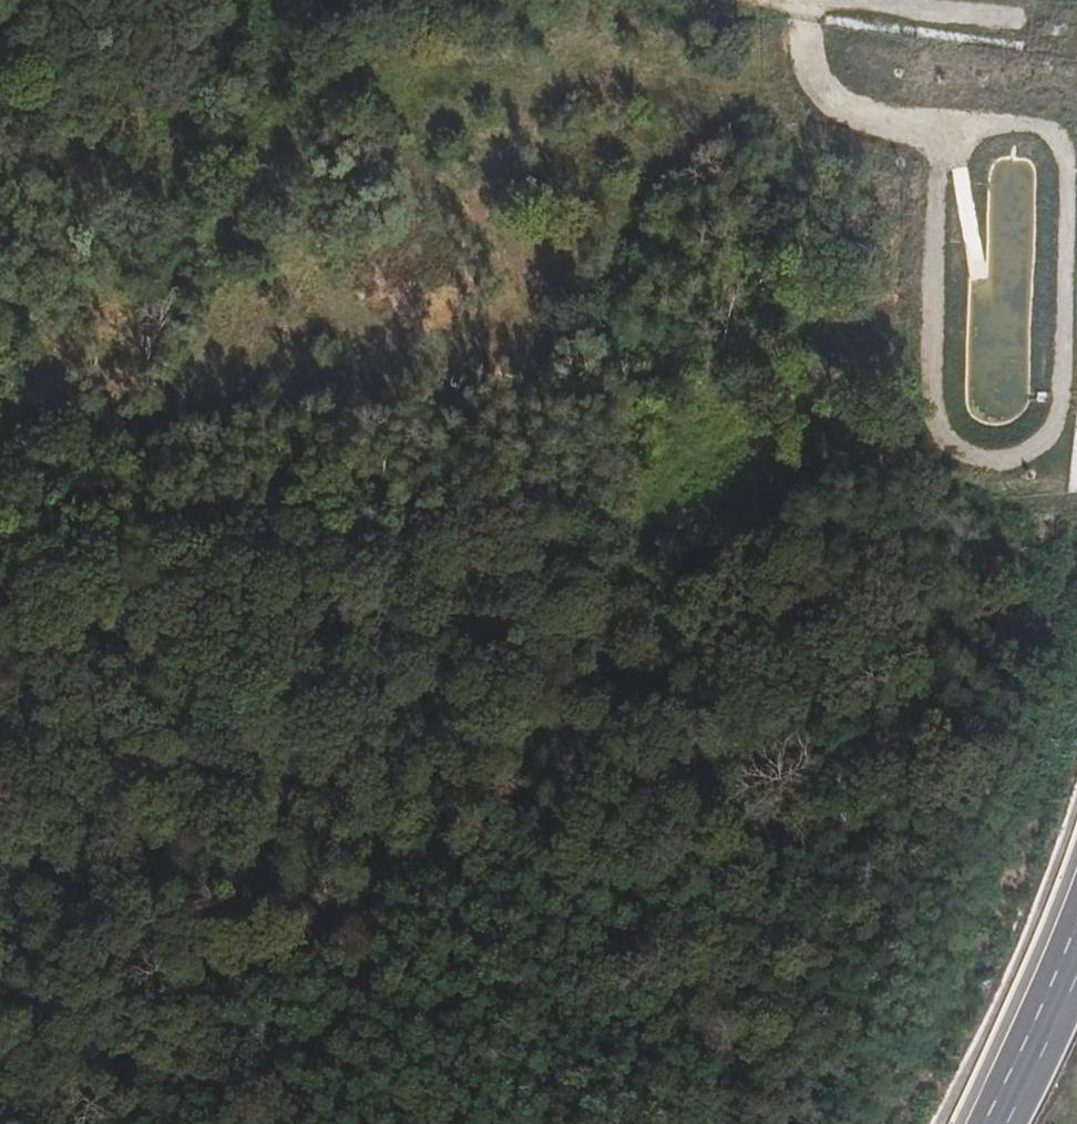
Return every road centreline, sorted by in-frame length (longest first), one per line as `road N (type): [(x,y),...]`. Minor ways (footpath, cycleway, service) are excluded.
road 1 (trunk): [(1076,971),(1005,1123)]
road 2 (track): [(905,0),(1065,18)]

